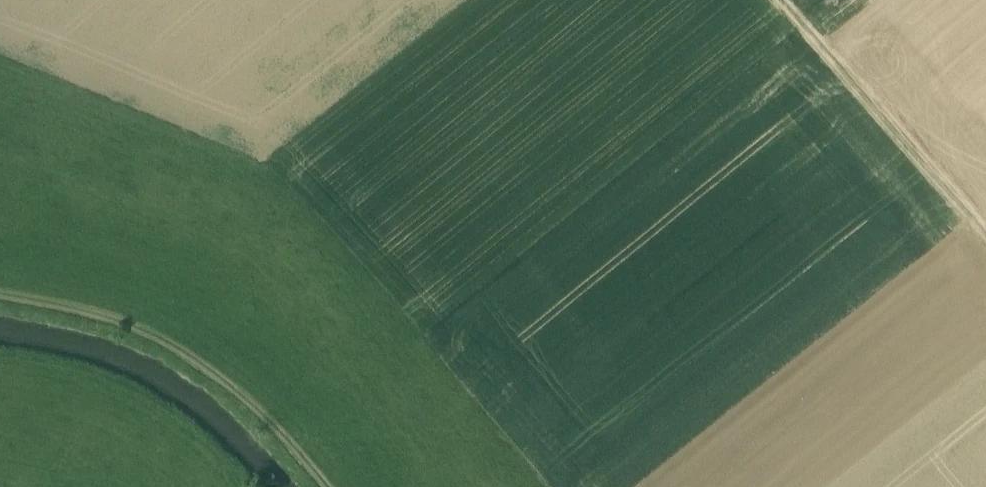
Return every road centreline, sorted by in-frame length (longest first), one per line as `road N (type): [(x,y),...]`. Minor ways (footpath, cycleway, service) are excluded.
road 1 (track): [(0,297),(70,308),(164,343),(257,408),(335,486)]
road 2 (track): [(985,231),(787,0)]

